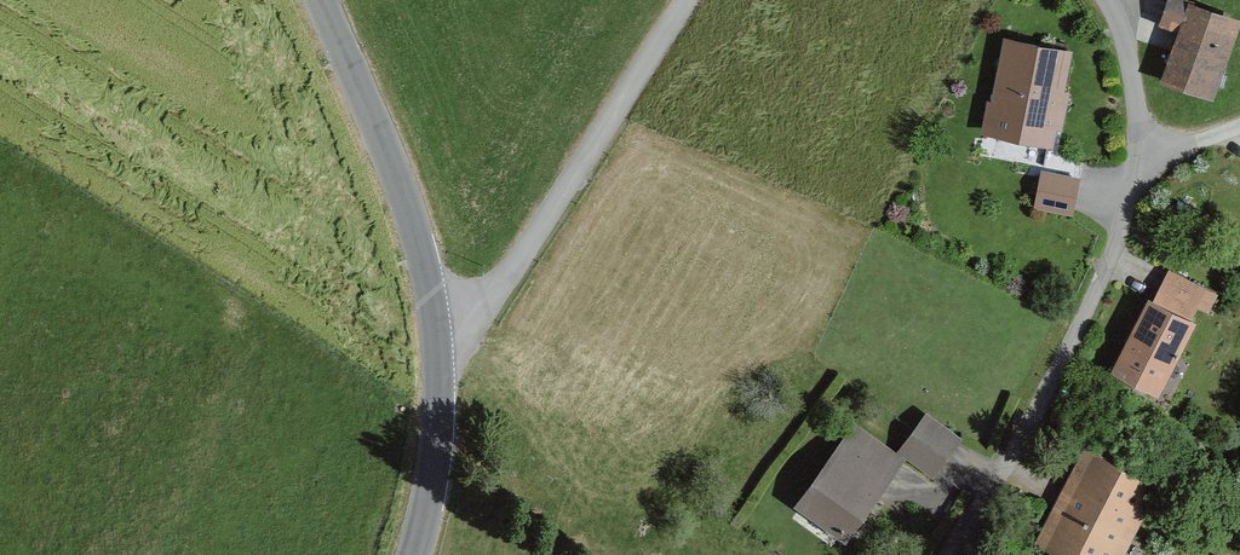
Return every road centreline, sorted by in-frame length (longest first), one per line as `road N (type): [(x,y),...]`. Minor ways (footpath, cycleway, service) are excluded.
road 1 (residential): [(948,554),(991,490),(1102,276),(1134,187),(1139,145),(1131,69),(1106,0)]
road 2 (unclassified): [(437,383),(683,0)]
road 3 (tertiary): [(437,383),(427,266),(322,0)]
road 4 (tertiary): [(410,554),(430,481),(437,383)]

